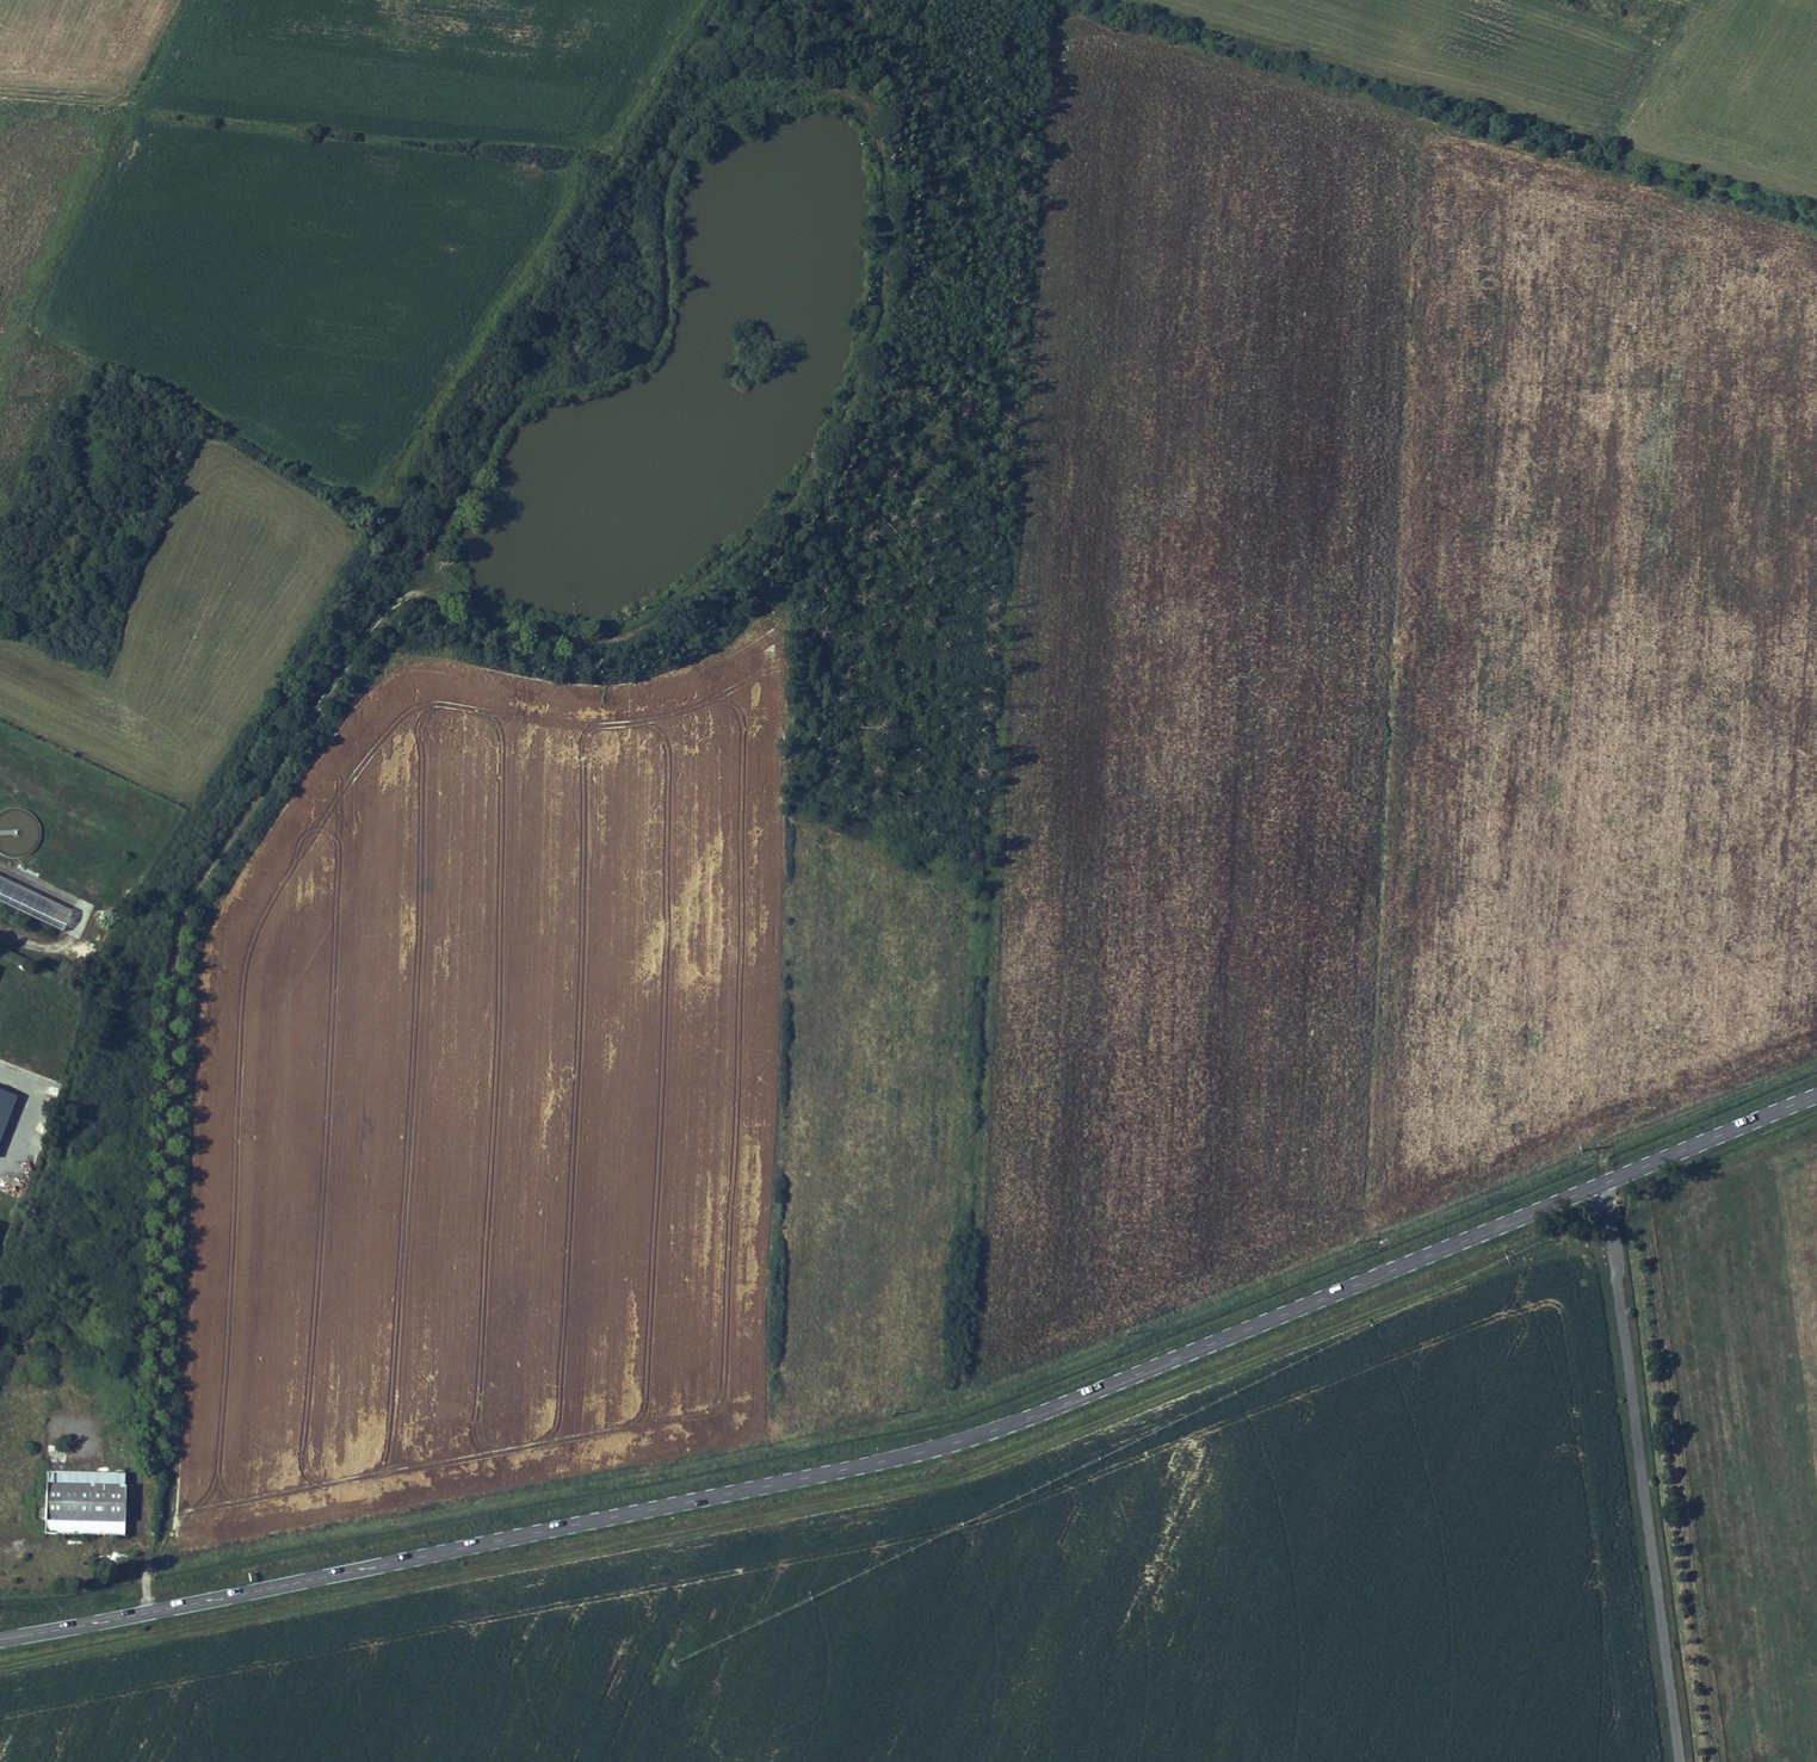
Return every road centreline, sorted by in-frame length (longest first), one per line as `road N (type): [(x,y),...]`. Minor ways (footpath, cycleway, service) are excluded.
road 1 (secondary): [(0,1639),(961,1442),(1816,1095)]
road 2 (track): [(1601,1184),(1668,1618),(1682,1761)]

